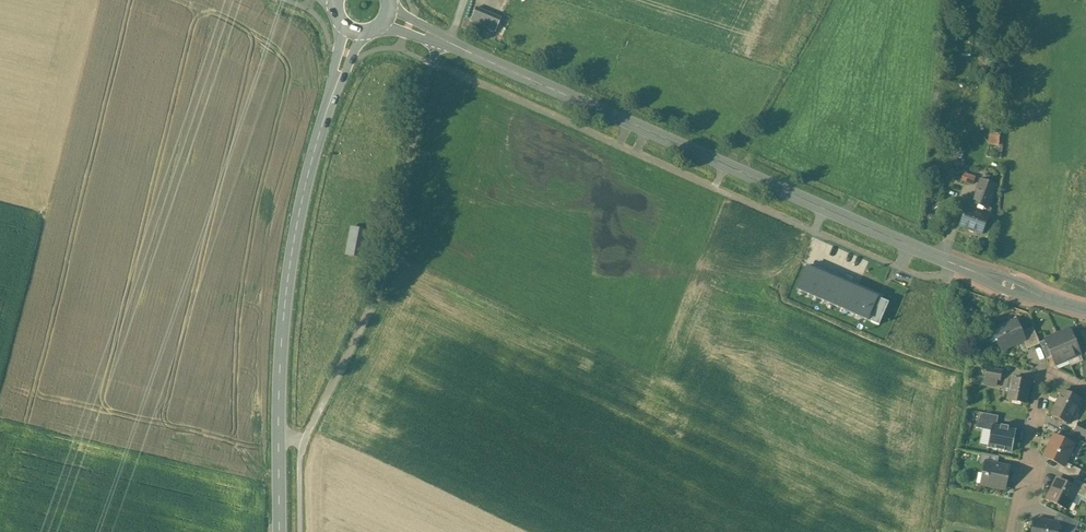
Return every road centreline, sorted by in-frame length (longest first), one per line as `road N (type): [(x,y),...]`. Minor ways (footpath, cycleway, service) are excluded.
road 1 (tertiary): [(1085,310),(956,265),(389,18)]
road 2 (secondary): [(280,531),(279,403),(293,254),(354,33)]
road 3 (residential): [(1013,531),(1041,391)]

